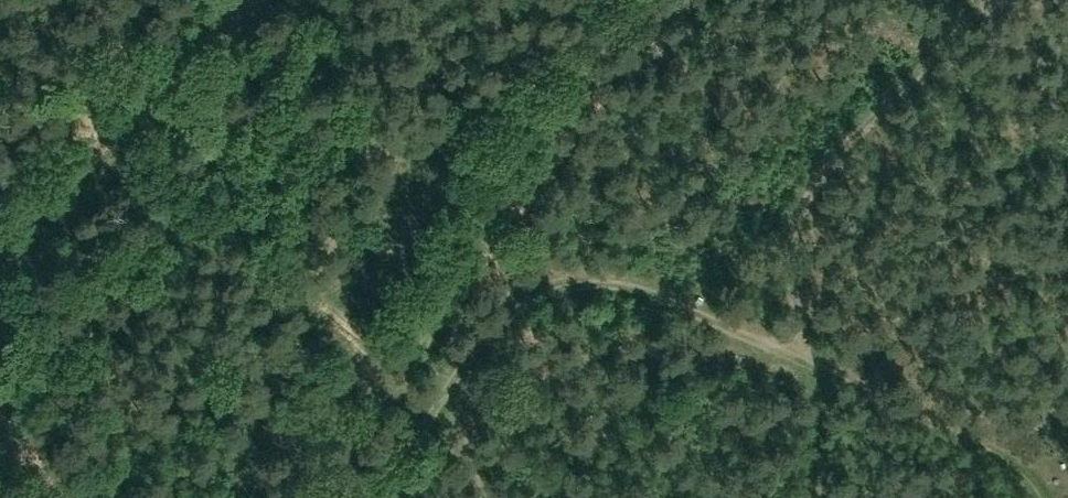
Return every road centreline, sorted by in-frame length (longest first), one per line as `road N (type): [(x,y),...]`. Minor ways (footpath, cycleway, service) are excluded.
road 1 (track): [(1035,497),(977,449),(726,325),(658,297),(589,284),(549,288),(492,339),(427,412),(382,497)]
road 2 (track): [(988,0),(821,173),(793,231),(791,285),(814,372),(815,497)]

